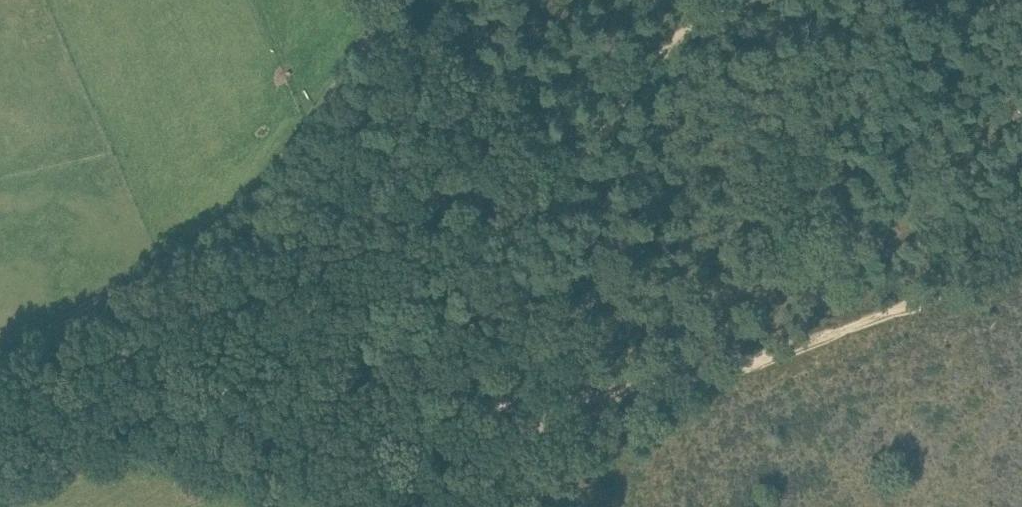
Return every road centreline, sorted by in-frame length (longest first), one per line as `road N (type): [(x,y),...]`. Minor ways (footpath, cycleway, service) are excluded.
road 1 (track): [(772,0),(681,48),(554,197),(483,241),(249,325),(0,369)]
road 2 (track): [(380,0),(217,208),(87,309),(0,363)]

